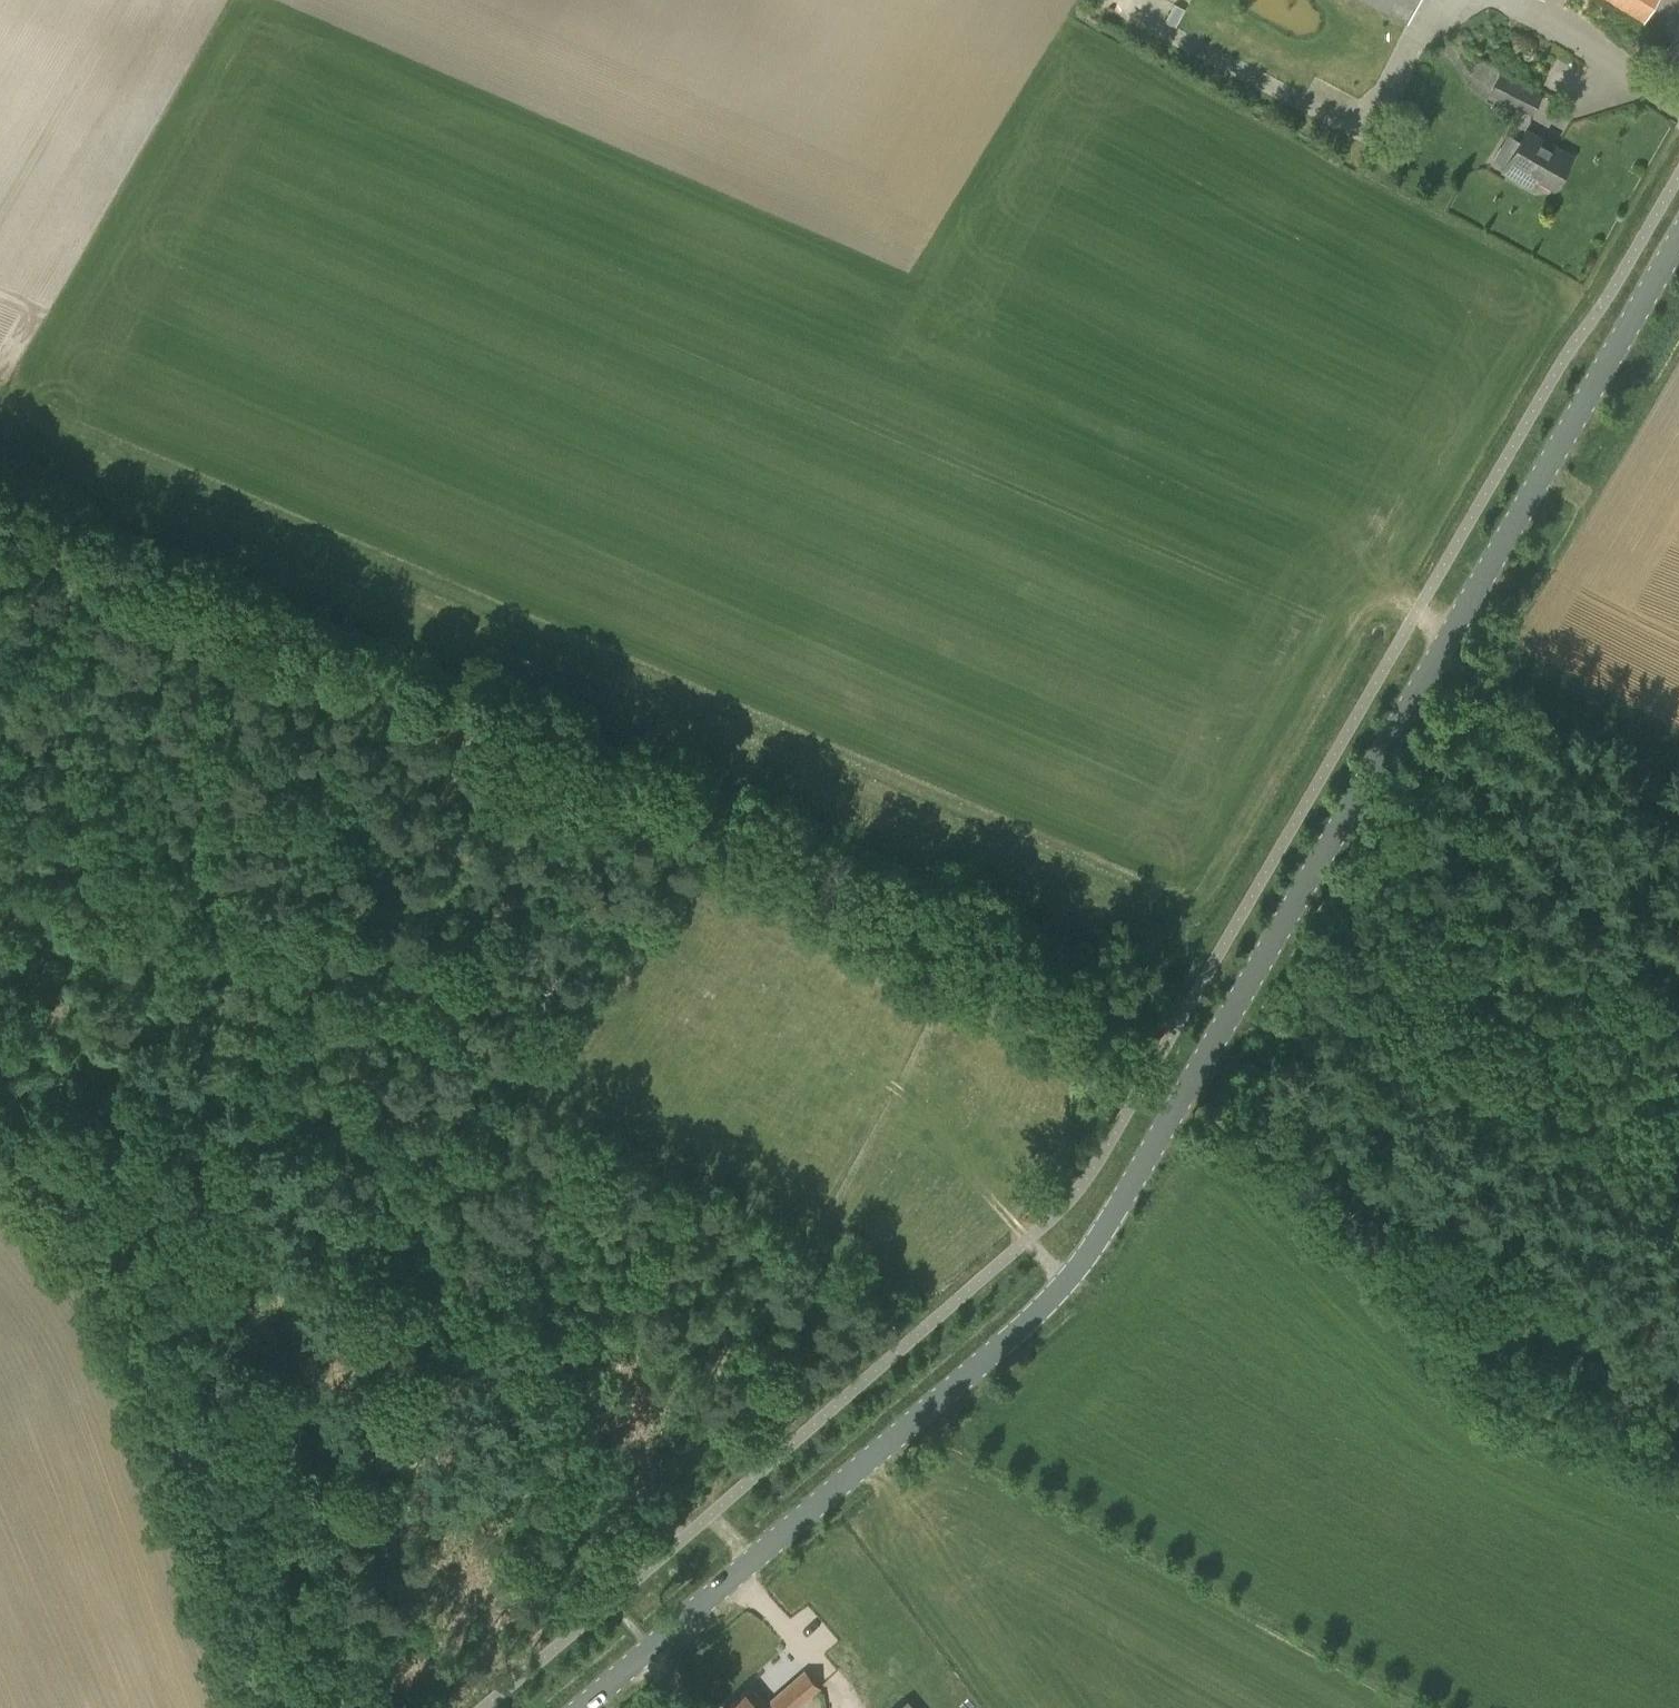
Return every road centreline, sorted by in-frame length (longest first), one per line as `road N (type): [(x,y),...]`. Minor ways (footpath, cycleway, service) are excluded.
road 1 (secondary): [(570,1707),(1037,1315),(1096,1248),(1678,243)]

